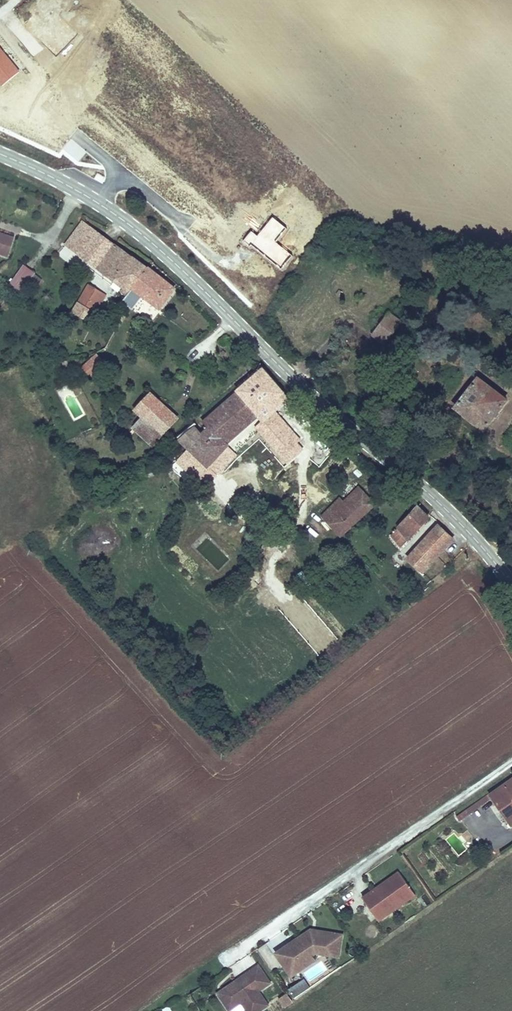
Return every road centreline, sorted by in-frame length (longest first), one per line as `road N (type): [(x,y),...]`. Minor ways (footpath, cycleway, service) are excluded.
road 1 (secondary): [(0,154),(46,172),(152,241),(354,435),(435,498),(511,583)]
road 2 (residential): [(224,961),(511,761)]

